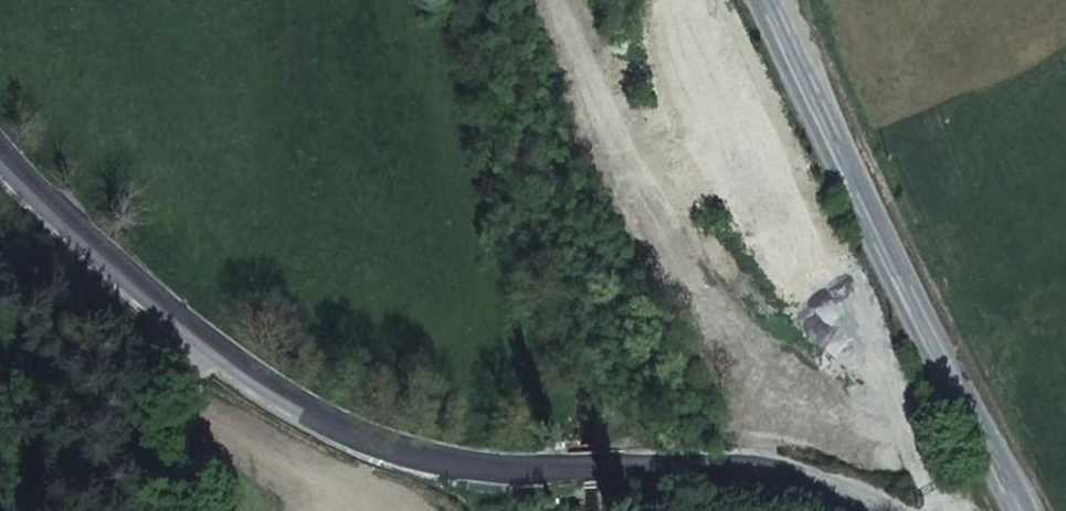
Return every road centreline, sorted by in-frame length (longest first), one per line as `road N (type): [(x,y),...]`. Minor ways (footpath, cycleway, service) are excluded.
road 1 (tertiary): [(881,510),(748,466),(523,470),(439,461),(331,427),(203,339)]
road 2 (tertiary): [(767,0),(1025,510)]
road 3 (tertiary): [(203,339),(50,210),(0,152)]
road 4 (unclassified): [(203,339),(172,461),(168,510)]

